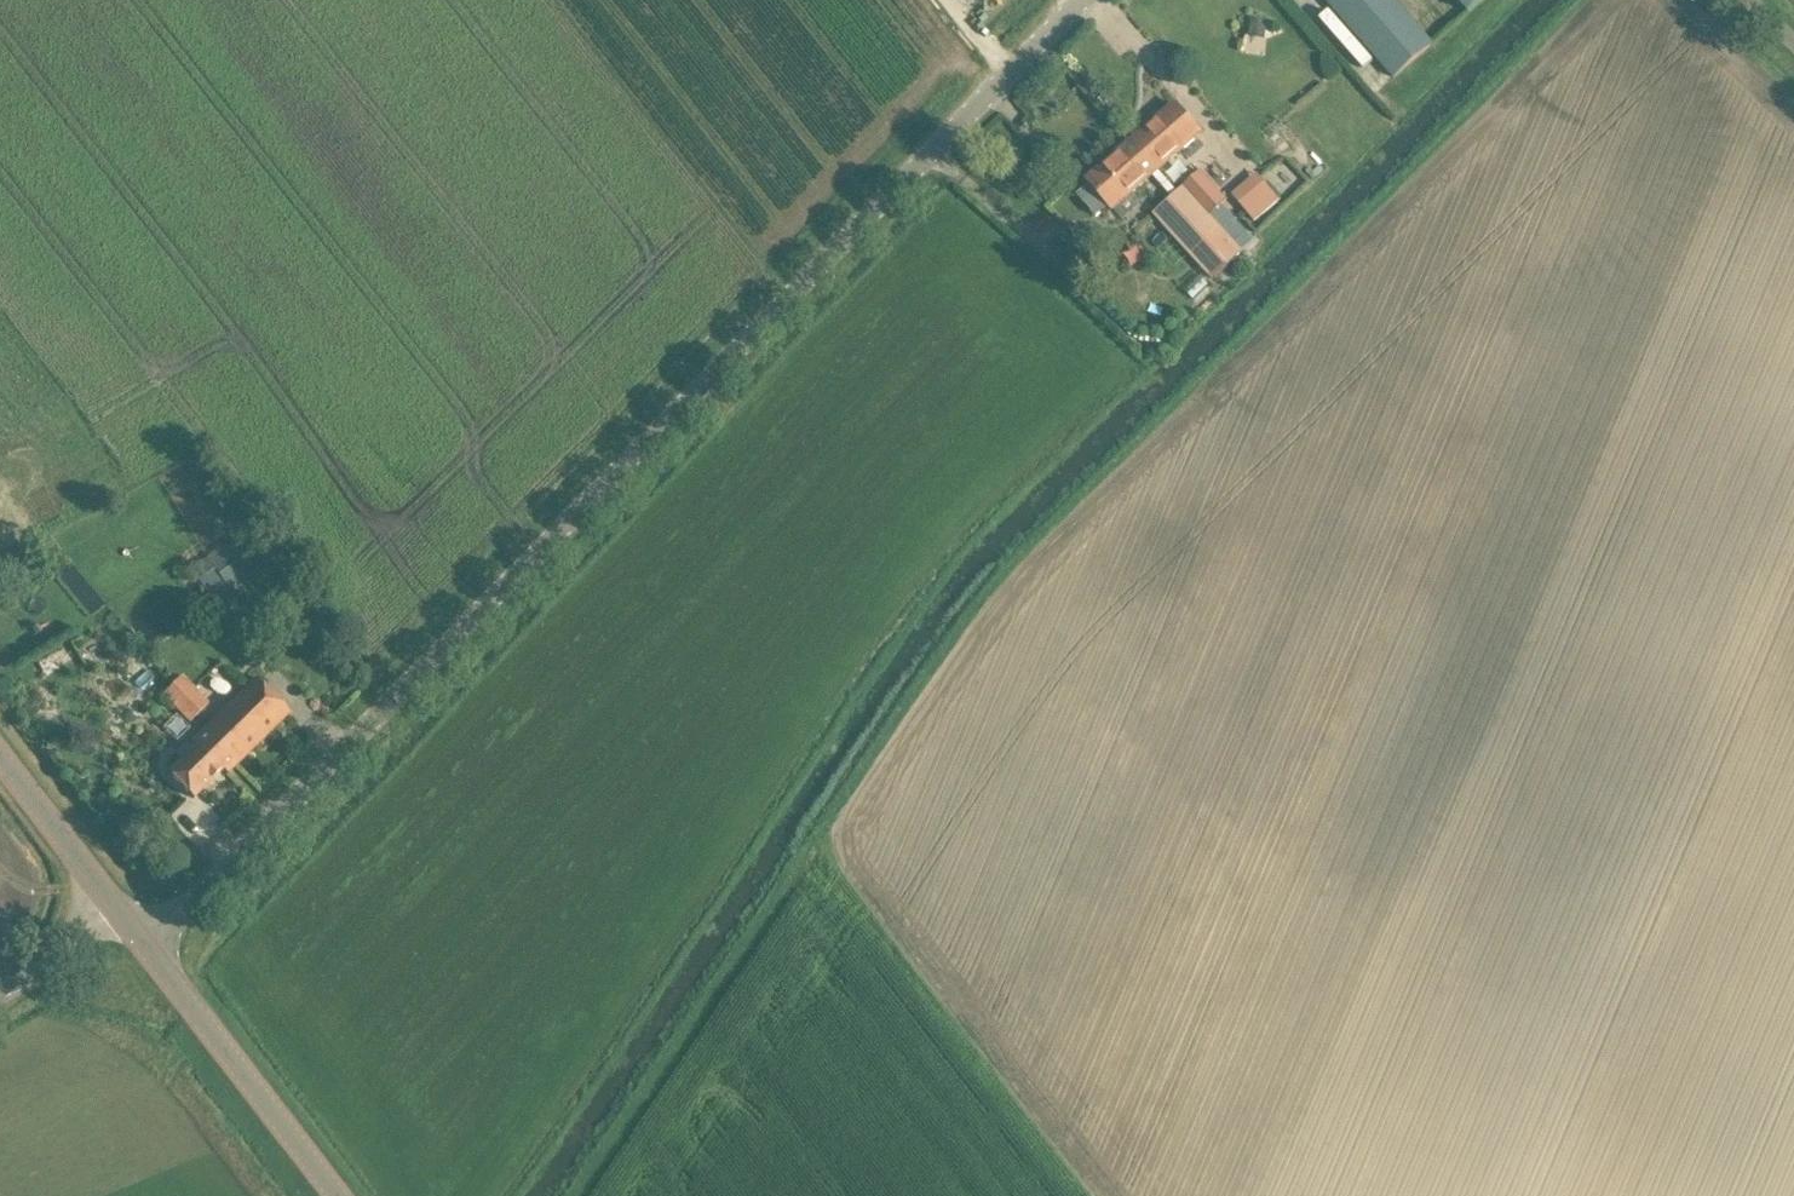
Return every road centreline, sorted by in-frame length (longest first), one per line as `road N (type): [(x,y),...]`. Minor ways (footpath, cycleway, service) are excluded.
road 1 (unclassified): [(147,946),(1070,0)]
road 2 (tertiary): [(340,1195),(147,946)]
road 3 (tertiary): [(117,909),(0,760)]
road 4 (unclassified): [(0,988),(117,909)]

